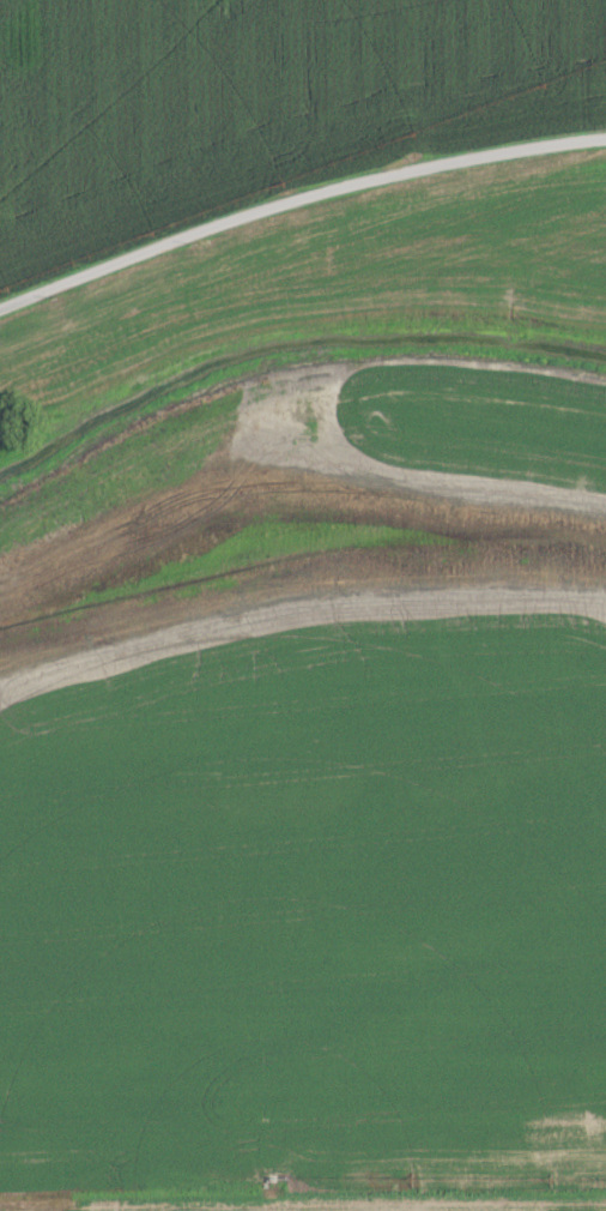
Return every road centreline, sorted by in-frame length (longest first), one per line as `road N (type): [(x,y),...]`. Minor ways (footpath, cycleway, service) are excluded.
road 1 (residential): [(0,305),(337,186),(499,150),(605,137)]

